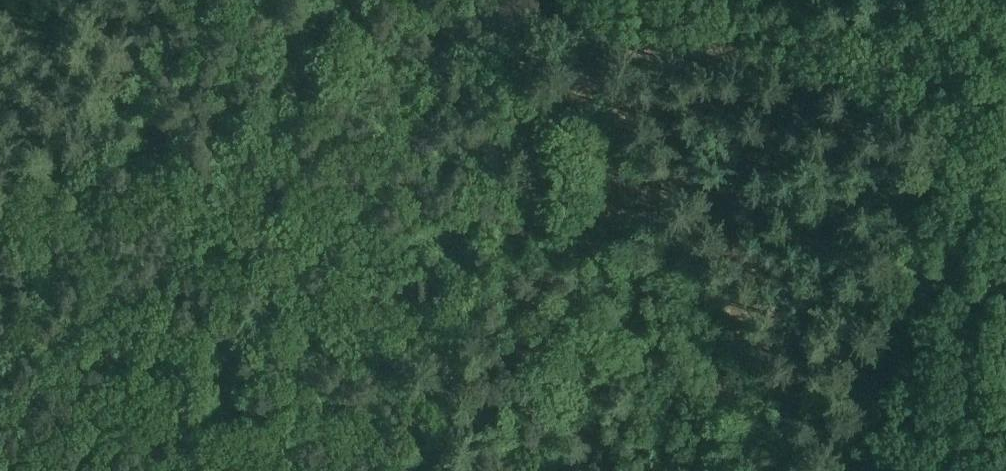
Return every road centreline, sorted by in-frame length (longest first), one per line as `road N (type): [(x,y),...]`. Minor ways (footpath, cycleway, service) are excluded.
road 1 (unclassified): [(1005,97),(731,22),(636,14),(579,29),(454,92),(310,145),(50,209),(0,214)]
road 2 (track): [(775,470),(787,397),(766,371),(592,24)]
road 3 (track): [(253,162),(188,470)]

